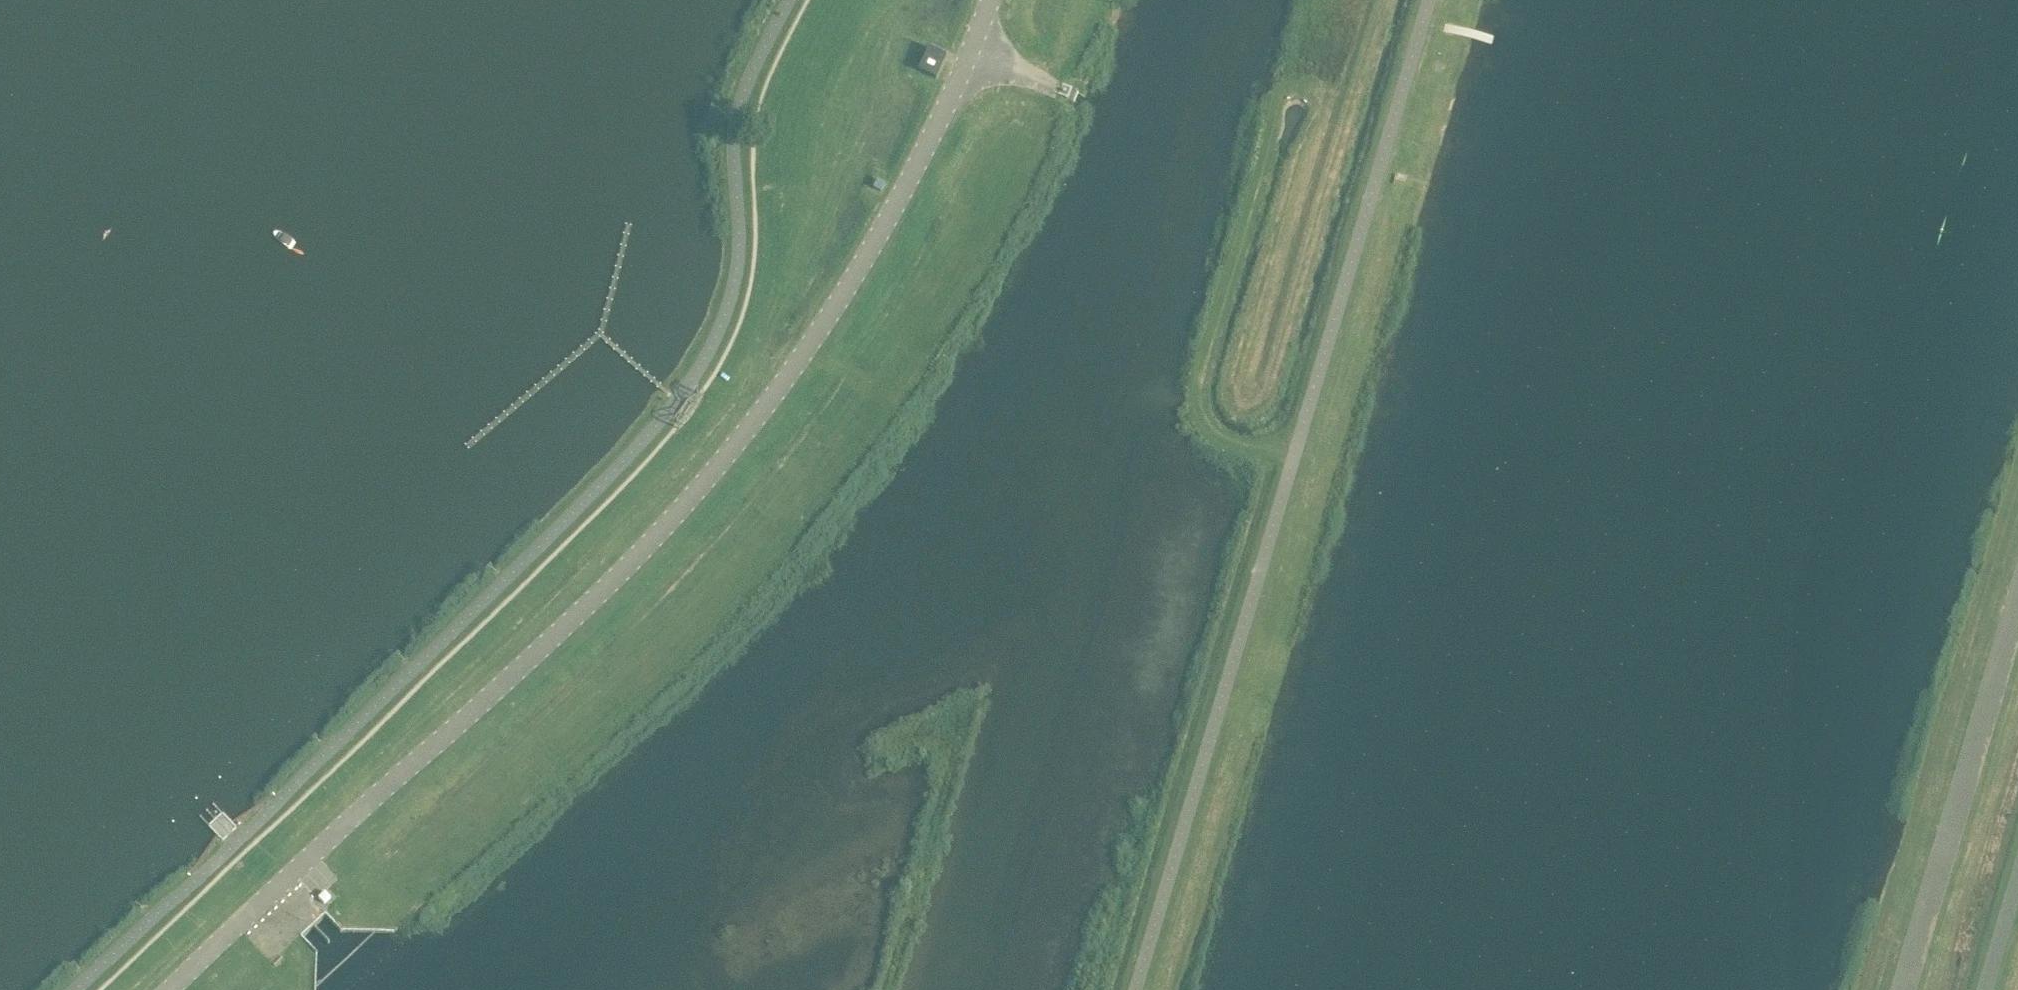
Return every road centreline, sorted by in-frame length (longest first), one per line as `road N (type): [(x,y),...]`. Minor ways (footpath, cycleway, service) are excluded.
road 1 (unclassified): [(169,989),(621,572),(703,481),(858,269),(938,121),(990,0)]

